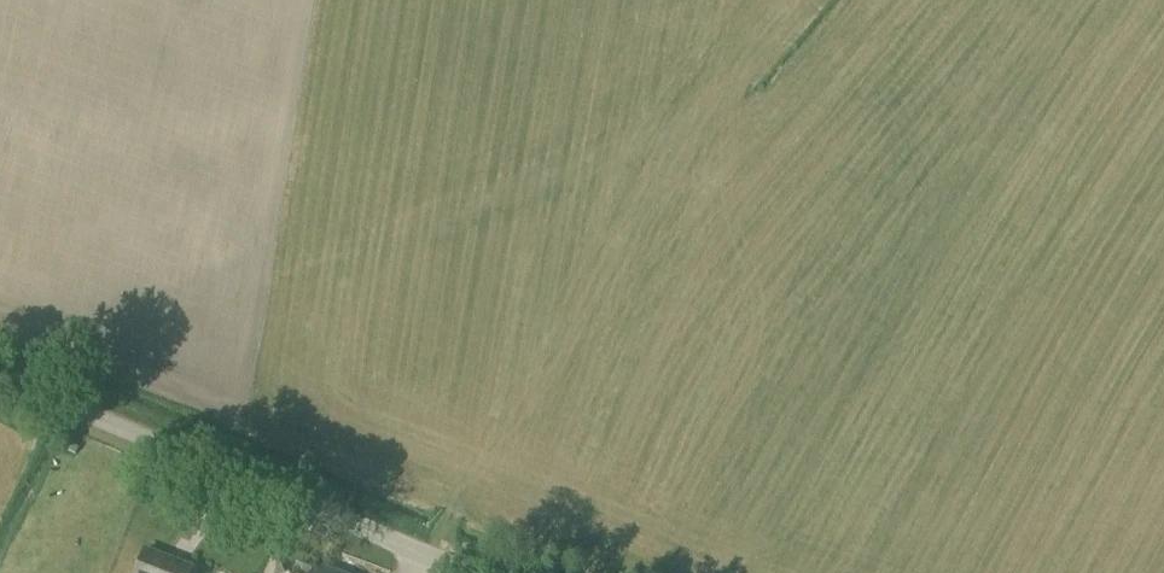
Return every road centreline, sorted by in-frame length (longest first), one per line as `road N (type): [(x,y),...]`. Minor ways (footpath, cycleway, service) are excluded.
road 1 (unclassified): [(0,381),(464,572)]

